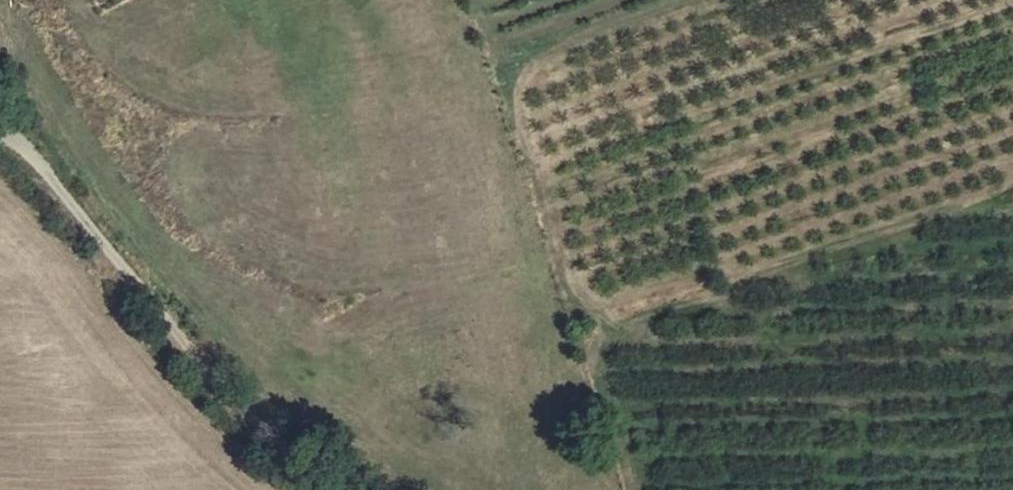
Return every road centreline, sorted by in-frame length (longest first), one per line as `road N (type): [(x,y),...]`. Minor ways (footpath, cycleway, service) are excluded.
road 1 (track): [(0,141),(48,163),(97,248),(260,429),(344,489)]

